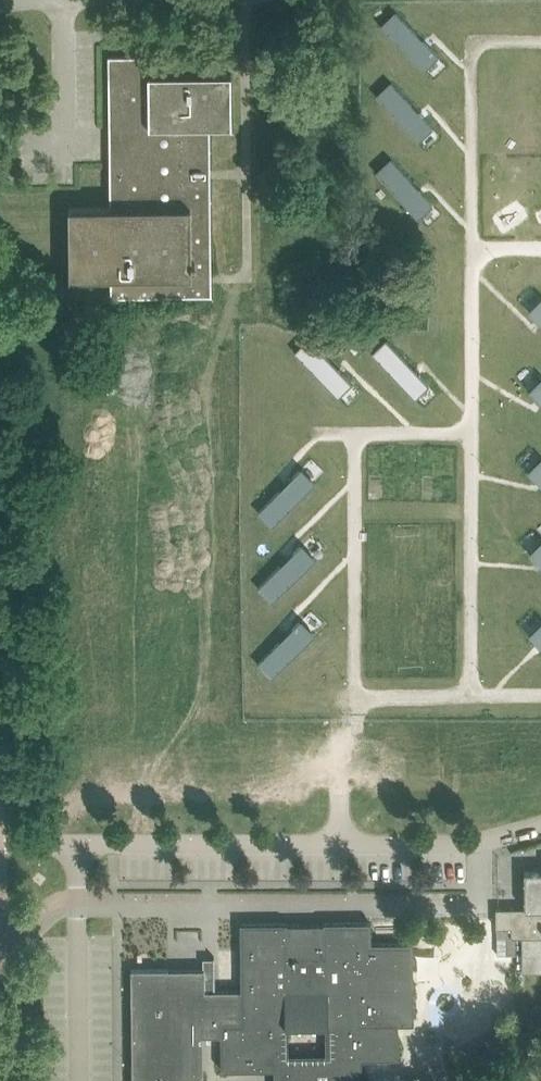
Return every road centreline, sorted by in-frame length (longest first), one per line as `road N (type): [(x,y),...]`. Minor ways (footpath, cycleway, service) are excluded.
road 1 (residential): [(0,844),(468,844),(540,824)]

